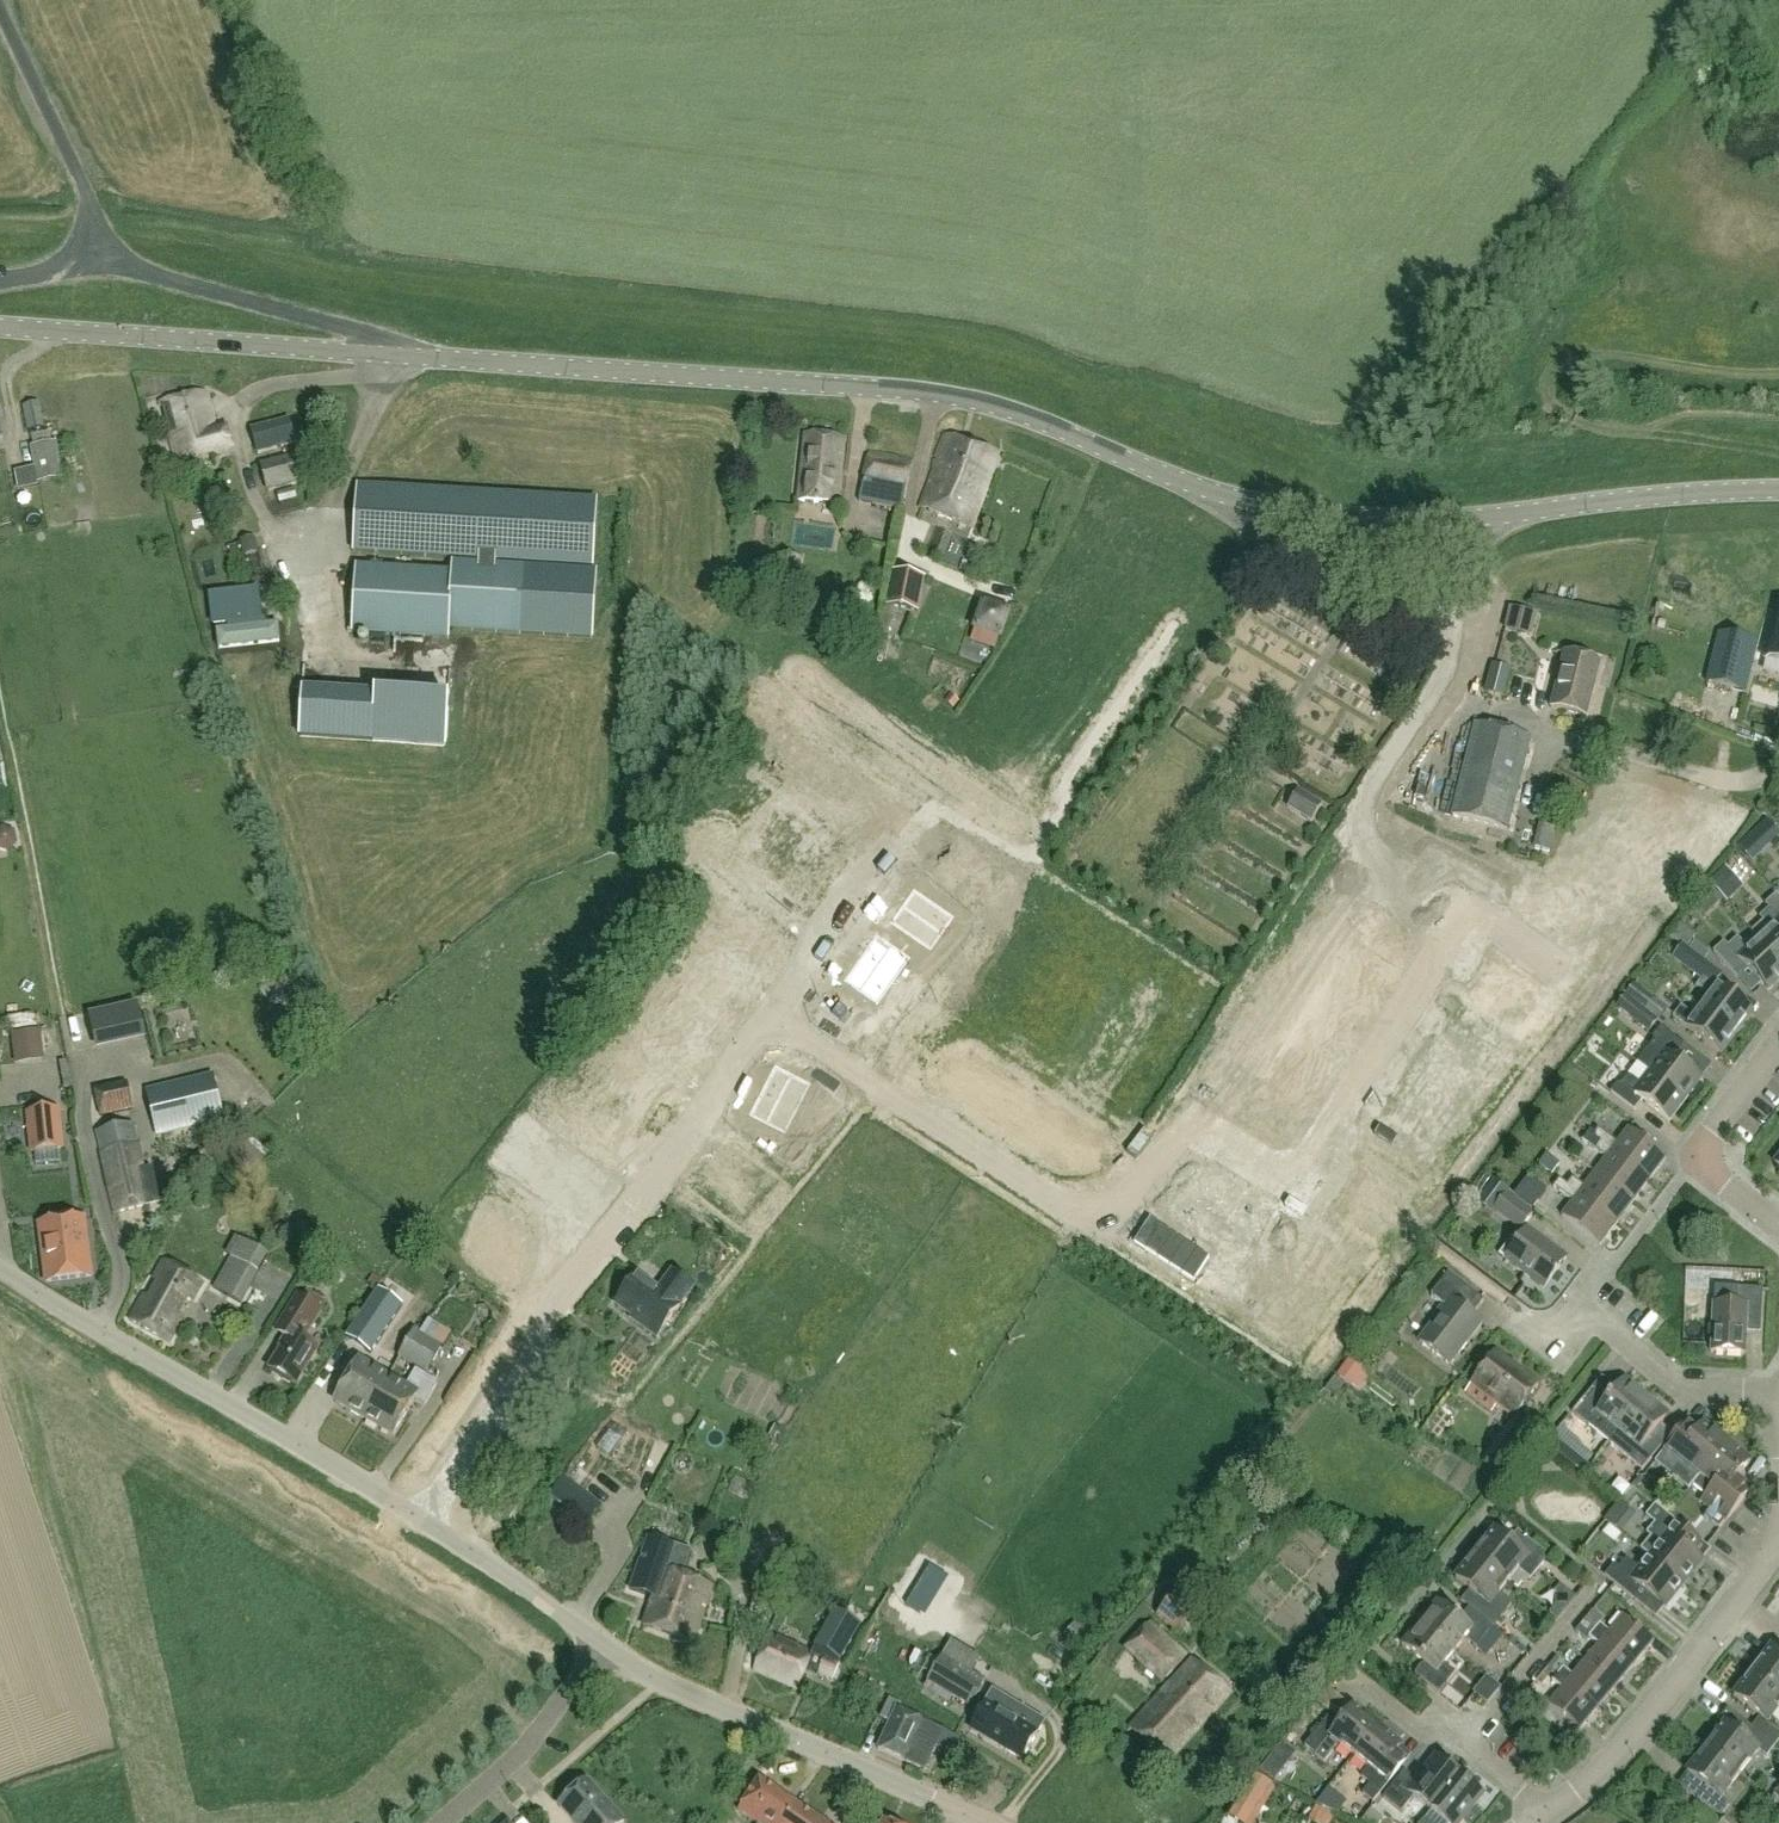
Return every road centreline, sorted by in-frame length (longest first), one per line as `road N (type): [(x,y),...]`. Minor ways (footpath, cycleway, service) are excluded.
road 1 (residential): [(408,1512),(583,1265),(707,1117),(931,820)]
road 2 (tertiary): [(387,355),(933,393),(1043,422),(1232,497)]
road 3 (residential): [(1297,1189),(1481,907),(1360,839),(1454,703),(1487,718)]
road 4 (tertiary): [(408,1512),(0,1271)]
road 5 (tertiary): [(960,1813),(658,1677),(604,1644)]
road 6 (tertiary): [(0,329),(387,355)]
road 7 (residential): [(1546,1809),(1598,1775),(1647,1720),(1778,1539)]
road 8 (unclassified): [(1232,497),(1249,529),(1341,601),(1383,613),(1426,603),(1451,582),(1478,543),(1477,517)]
road 9 (unclassified): [(387,355),(383,341),(362,330),(103,267)]
road 10 (unclassified): [(1487,718),(1723,778),(1746,779),(1778,763)]
road 11 (tertiary): [(1477,517),(1778,492)]
road 12 (residential): [(1778,1394),(1684,1392),(1573,1304),(1542,1343)]
road 13 (residential): [(1778,1230),(1691,1158),(1778,1041)]
road 14 (tertiary): [(1232,497),(1384,520),(1477,517)]
road 15 (residential): [(441,1822),(520,1752),(604,1644)]
road 16 (tertiary): [(604,1644),(408,1512)]
road 17 (residential): [(1546,1809),(1453,1736),(1429,1737),(1357,1680)]

